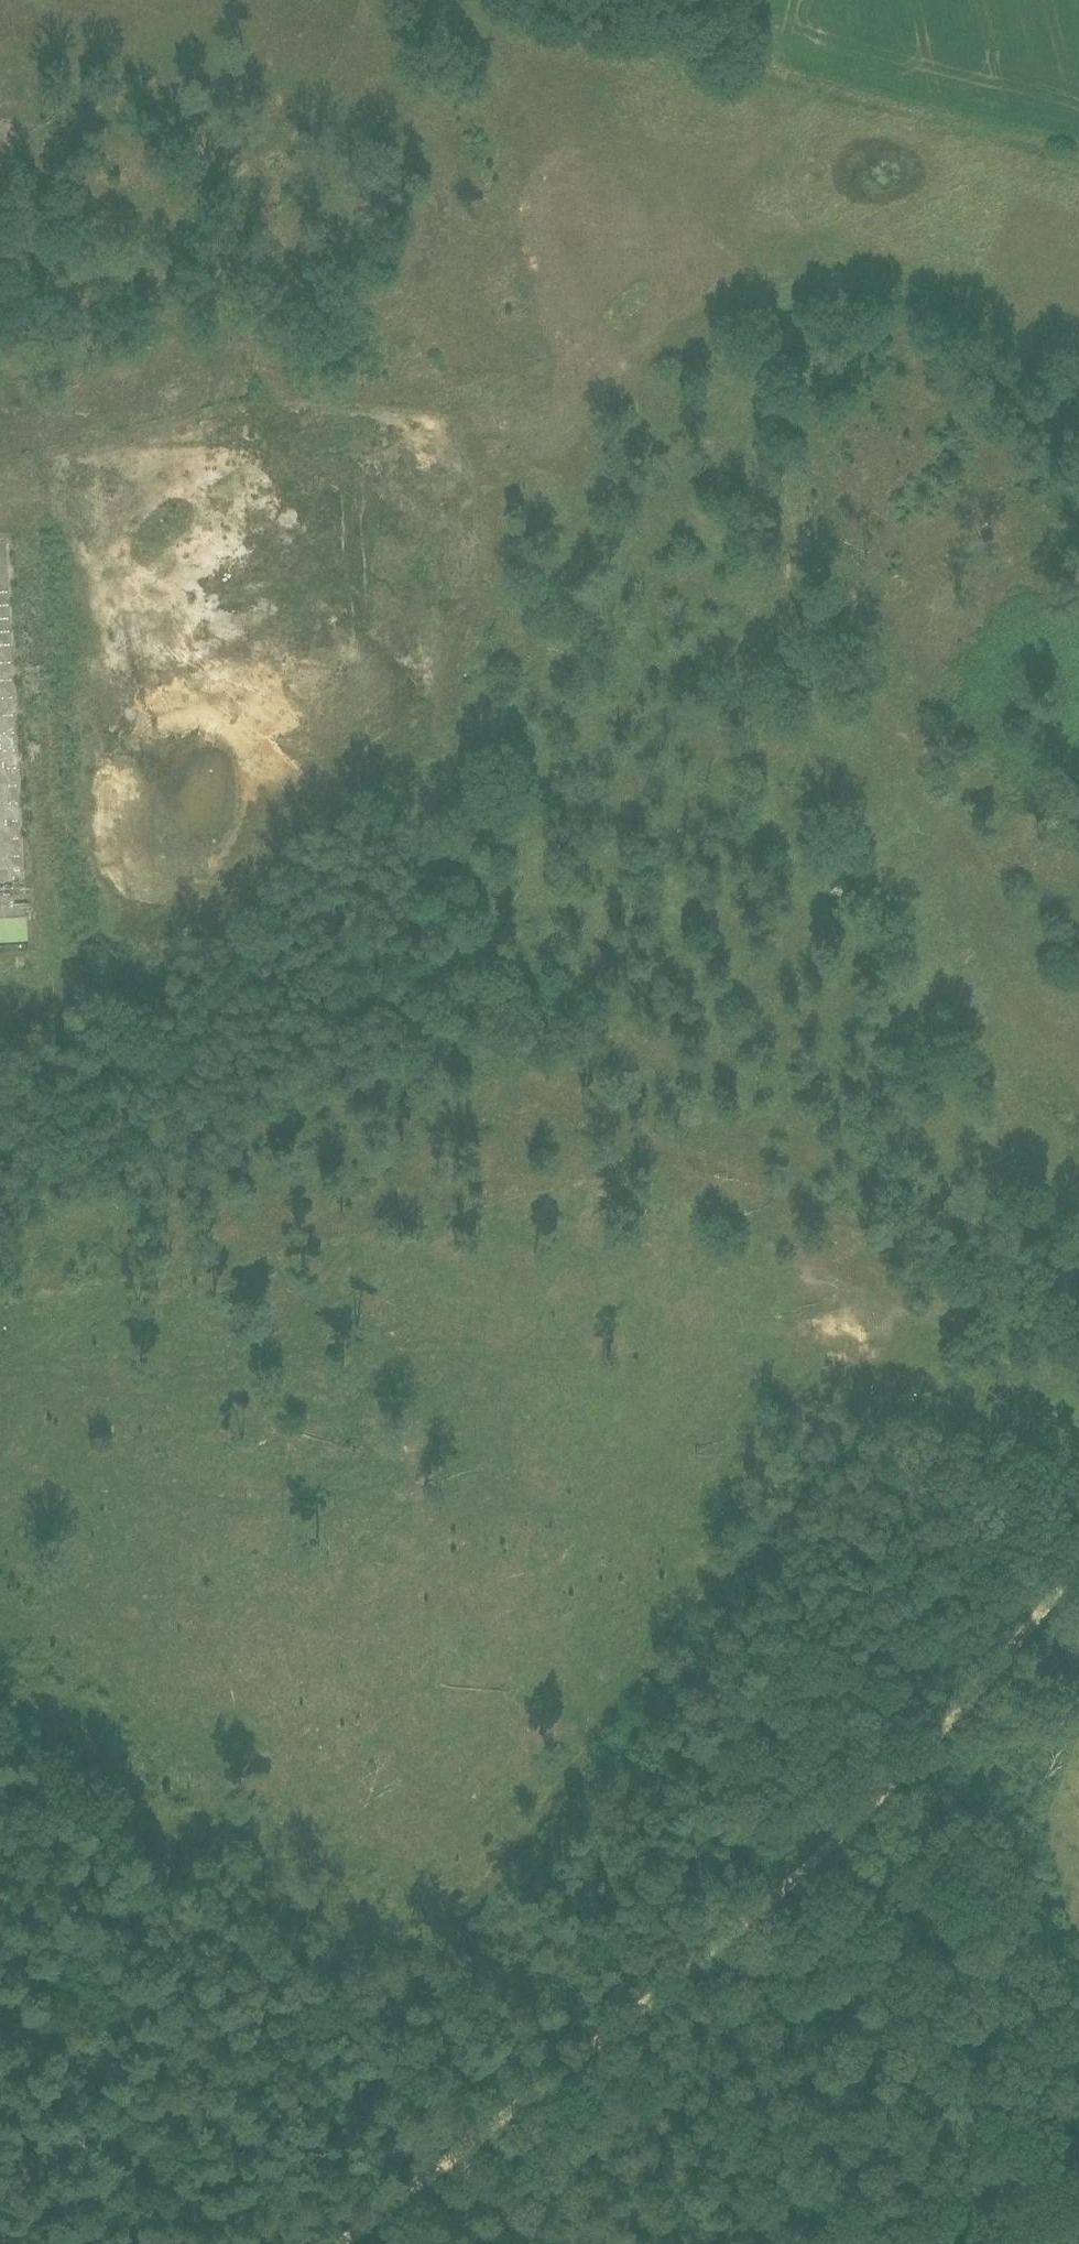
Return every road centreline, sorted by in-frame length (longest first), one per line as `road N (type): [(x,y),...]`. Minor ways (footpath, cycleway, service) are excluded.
road 1 (track): [(343,2243),(631,2019),(808,1863),(922,1750),(1078,1555)]
road 2 (track): [(699,1173),(611,1117),(142,882),(81,899)]
road 3 (track): [(445,2163),(271,1970),(239,1953),(210,1955),(102,2010)]
road 4 (track): [(699,1173),(826,1215),(984,1313),(1078,1356)]

